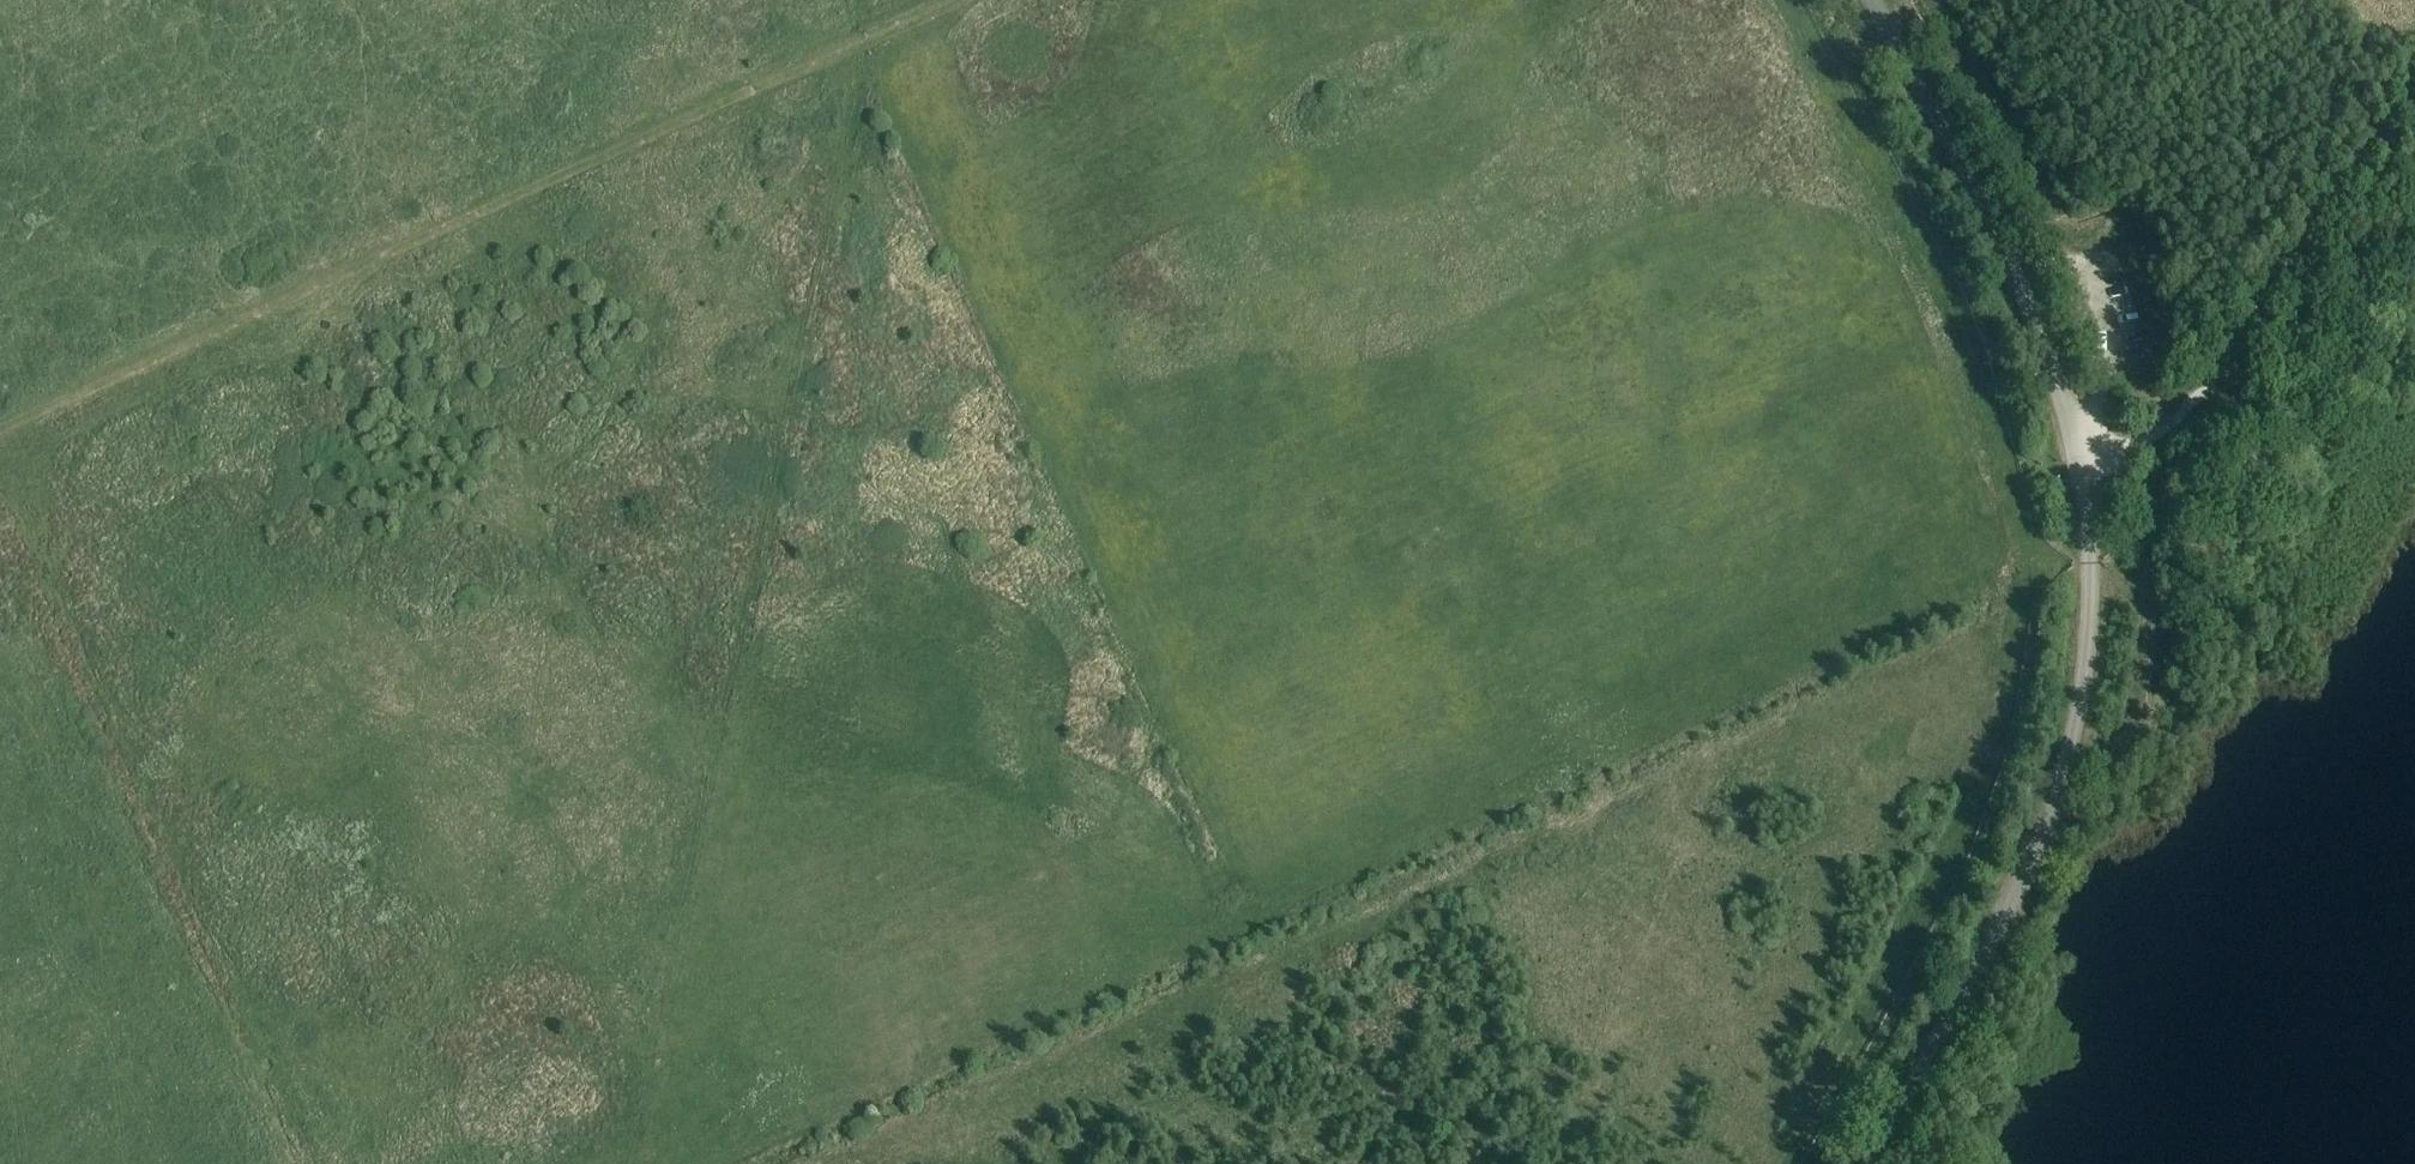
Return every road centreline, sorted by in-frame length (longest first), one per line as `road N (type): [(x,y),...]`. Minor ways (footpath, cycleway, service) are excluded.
road 1 (tertiary): [(1864,1163),(2039,841),(2072,742),(2091,597),(2082,486),(2035,317),(1872,0)]

